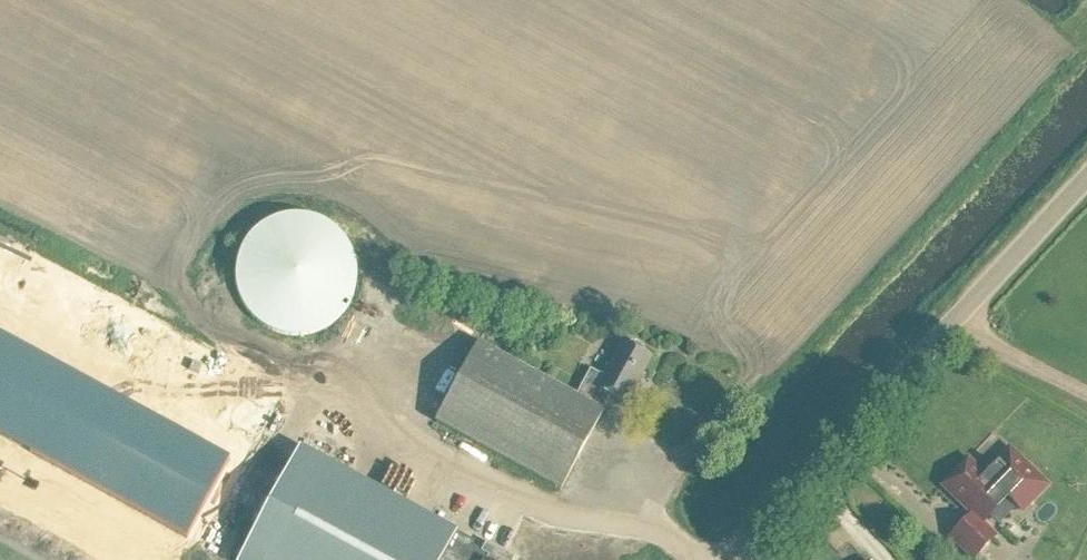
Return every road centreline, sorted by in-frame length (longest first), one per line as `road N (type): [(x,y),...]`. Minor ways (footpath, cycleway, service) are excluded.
road 1 (unclassified): [(728,559),(1086,172)]

